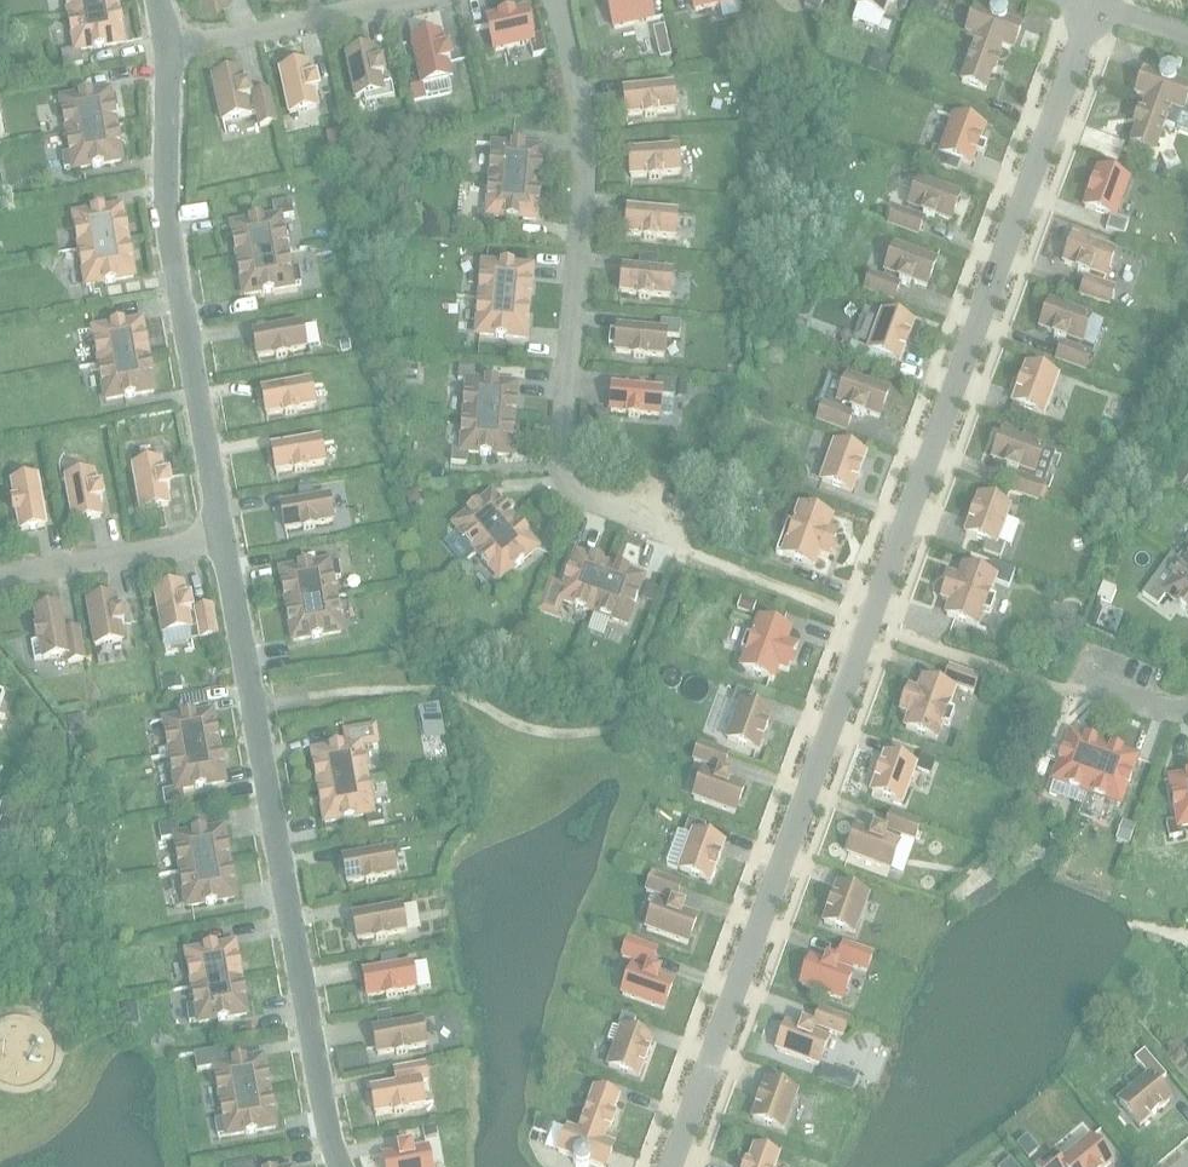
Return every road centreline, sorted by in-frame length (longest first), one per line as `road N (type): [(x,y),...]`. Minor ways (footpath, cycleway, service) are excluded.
road 1 (residential): [(667,1166),(1091,7)]
road 2 (unclassified): [(343,1166),(331,1137),(221,534)]
road 3 (unclassified): [(684,553),(610,518),(568,468),(591,105),(562,0)]
road 4 (unclassified): [(221,534),(166,213),(167,49)]
road 5 (residential): [(167,49),(421,0)]
road 6 (unclassified): [(0,577),(221,534)]

